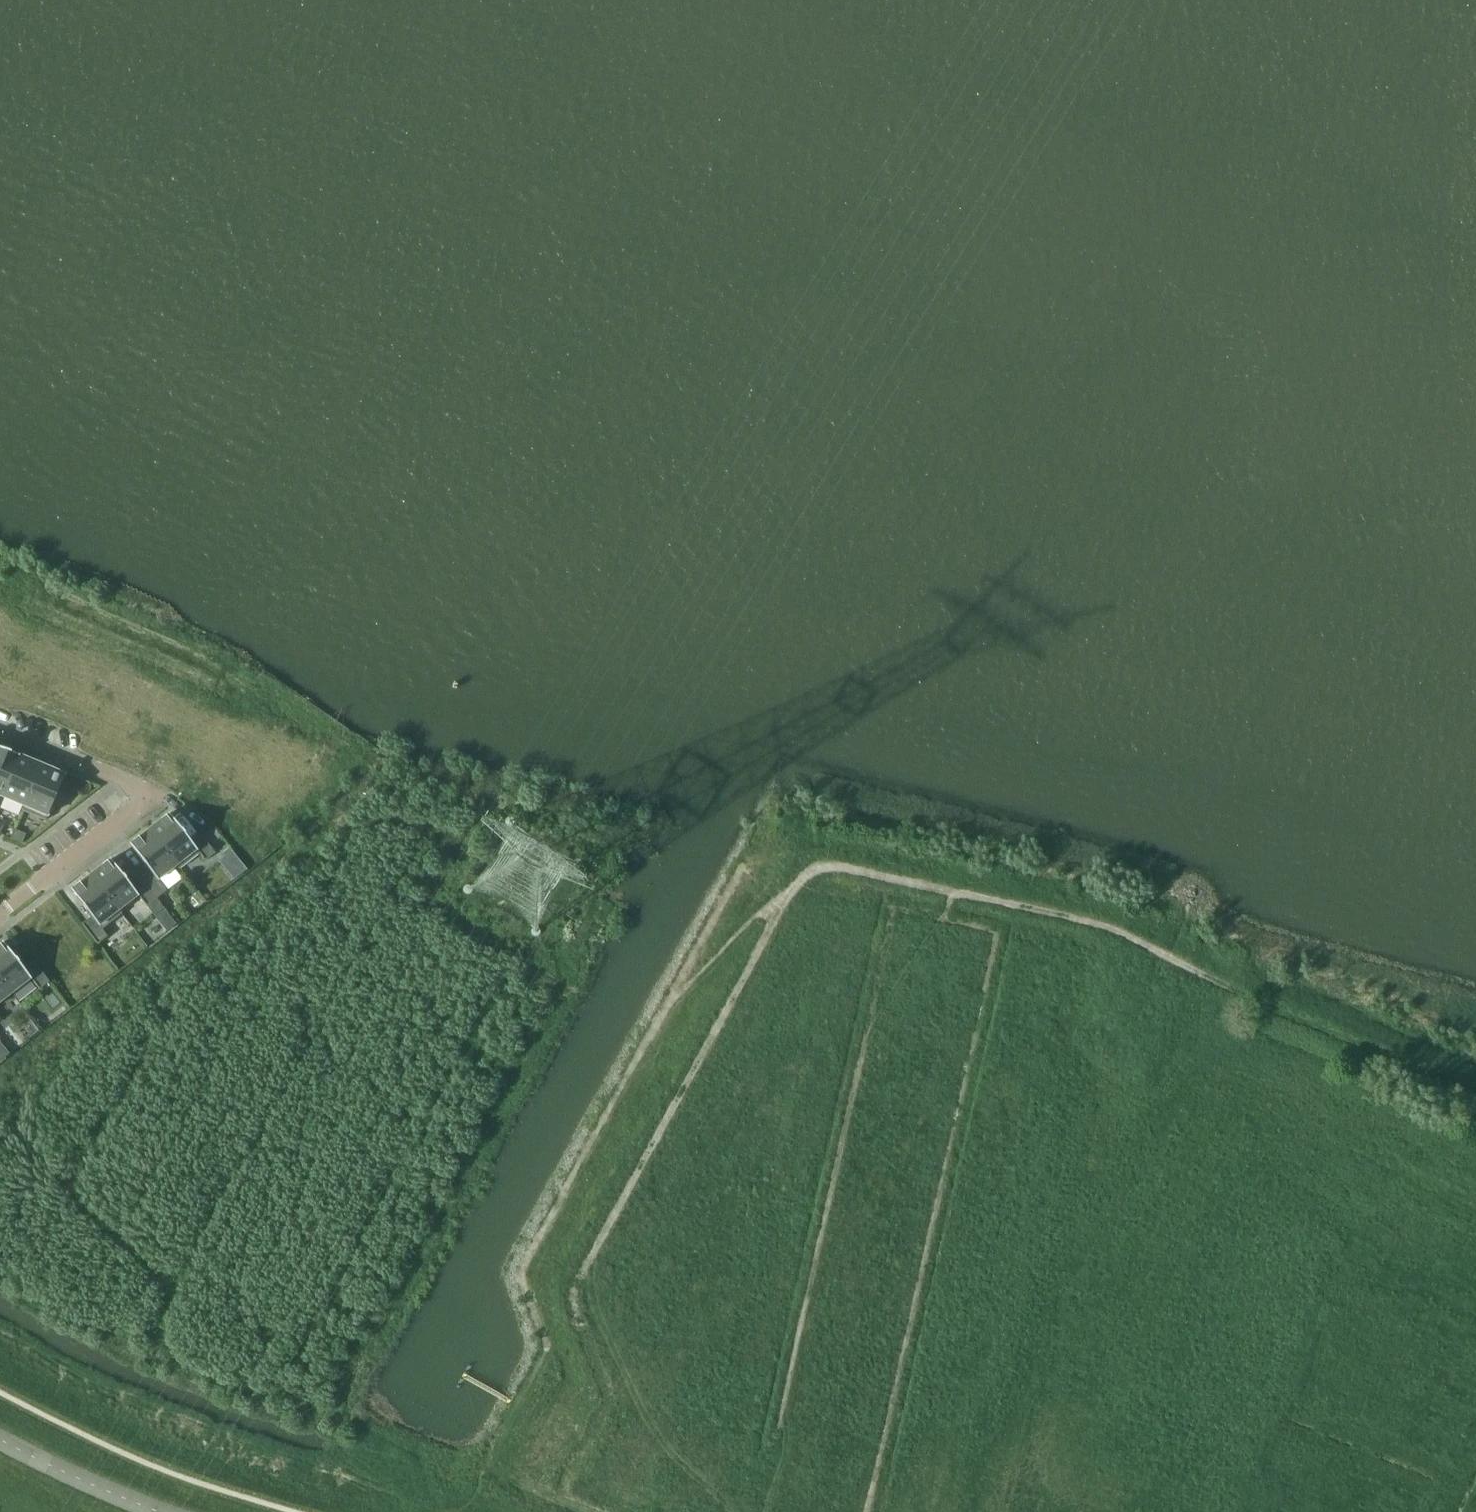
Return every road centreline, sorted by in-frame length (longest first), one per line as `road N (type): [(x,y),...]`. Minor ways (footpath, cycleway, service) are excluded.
road 1 (track): [(1475,1102),(1076,919),(828,867),(799,883)]
road 2 (residential): [(0,912),(150,793),(0,730)]
road 3 (unclassified): [(159,1511),(0,1440)]

